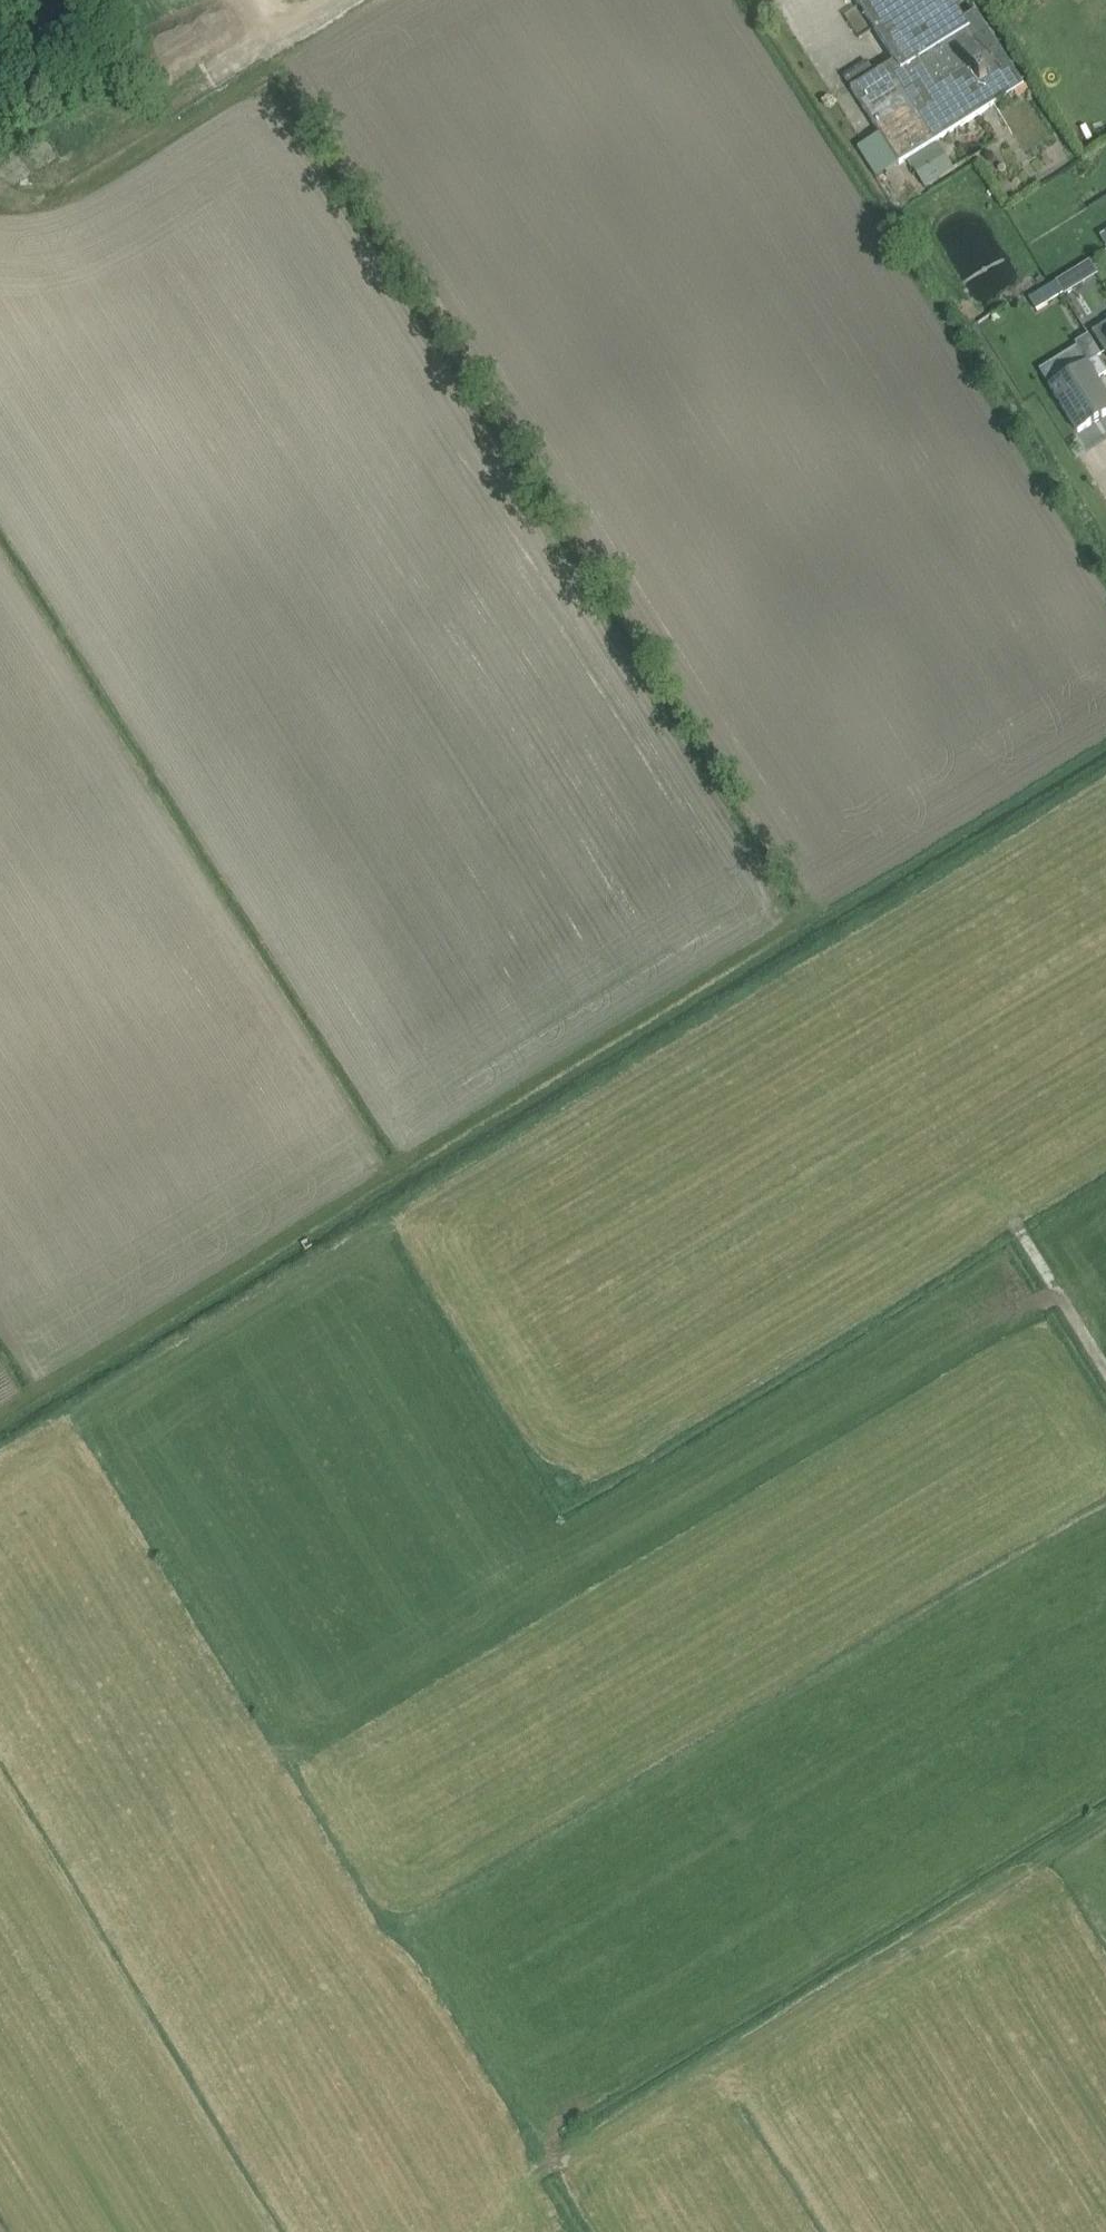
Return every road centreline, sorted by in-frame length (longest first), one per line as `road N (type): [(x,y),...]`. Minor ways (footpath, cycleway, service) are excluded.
road 1 (track): [(1028,1243),(1105,1368)]

